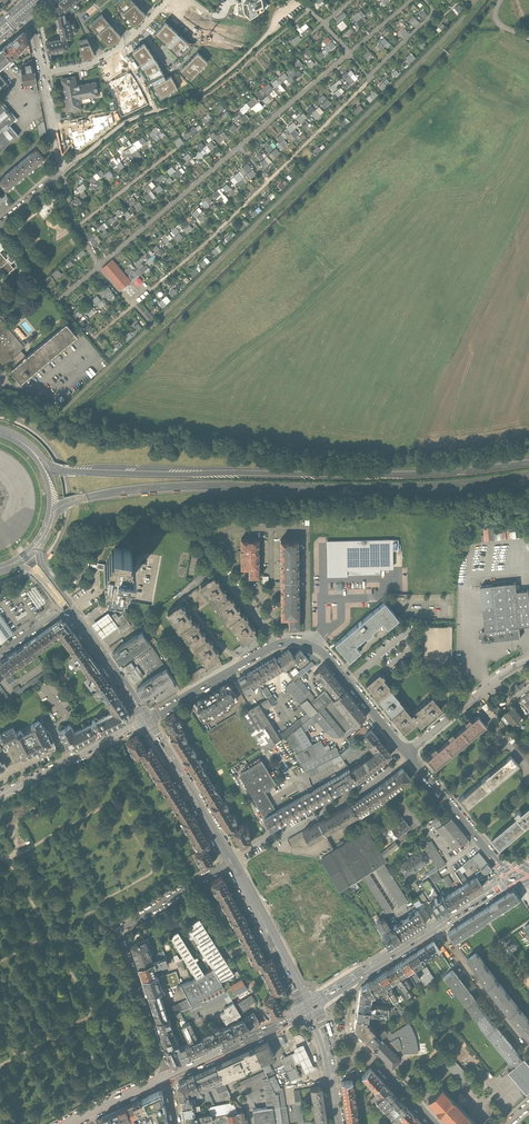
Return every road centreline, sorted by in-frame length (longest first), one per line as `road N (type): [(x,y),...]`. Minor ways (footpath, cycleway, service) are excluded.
road 1 (motorway): [(528,464),(418,476),(85,472),(54,467),(11,437)]
road 2 (motorway): [(50,519),(75,500),(137,489),(419,487),(528,476)]
road 3 (residential): [(408,754),(328,657),(306,643),(275,645),(147,720)]
road 4 (residential): [(167,1077),(119,932),(232,861)]
road 5 (residential): [(66,167),(30,4)]
road 6 (residential): [(147,720),(0,797)]
road 7 (secondary): [(232,861),(147,720)]
road 8 (secondary): [(308,1007),(232,861)]
road 9 (residential): [(514,877),(408,754)]
road 10 (secondary): [(167,1077),(308,1007)]
road 11 (secondary): [(308,1007),(437,926)]
road 12 (residential): [(408,754),(528,661)]
road 13 (residential): [(437,926),(528,1046)]
road 14 (residential): [(434,1123),(364,1049),(329,1065)]
road 15 (secondary): [(147,720),(66,607)]

